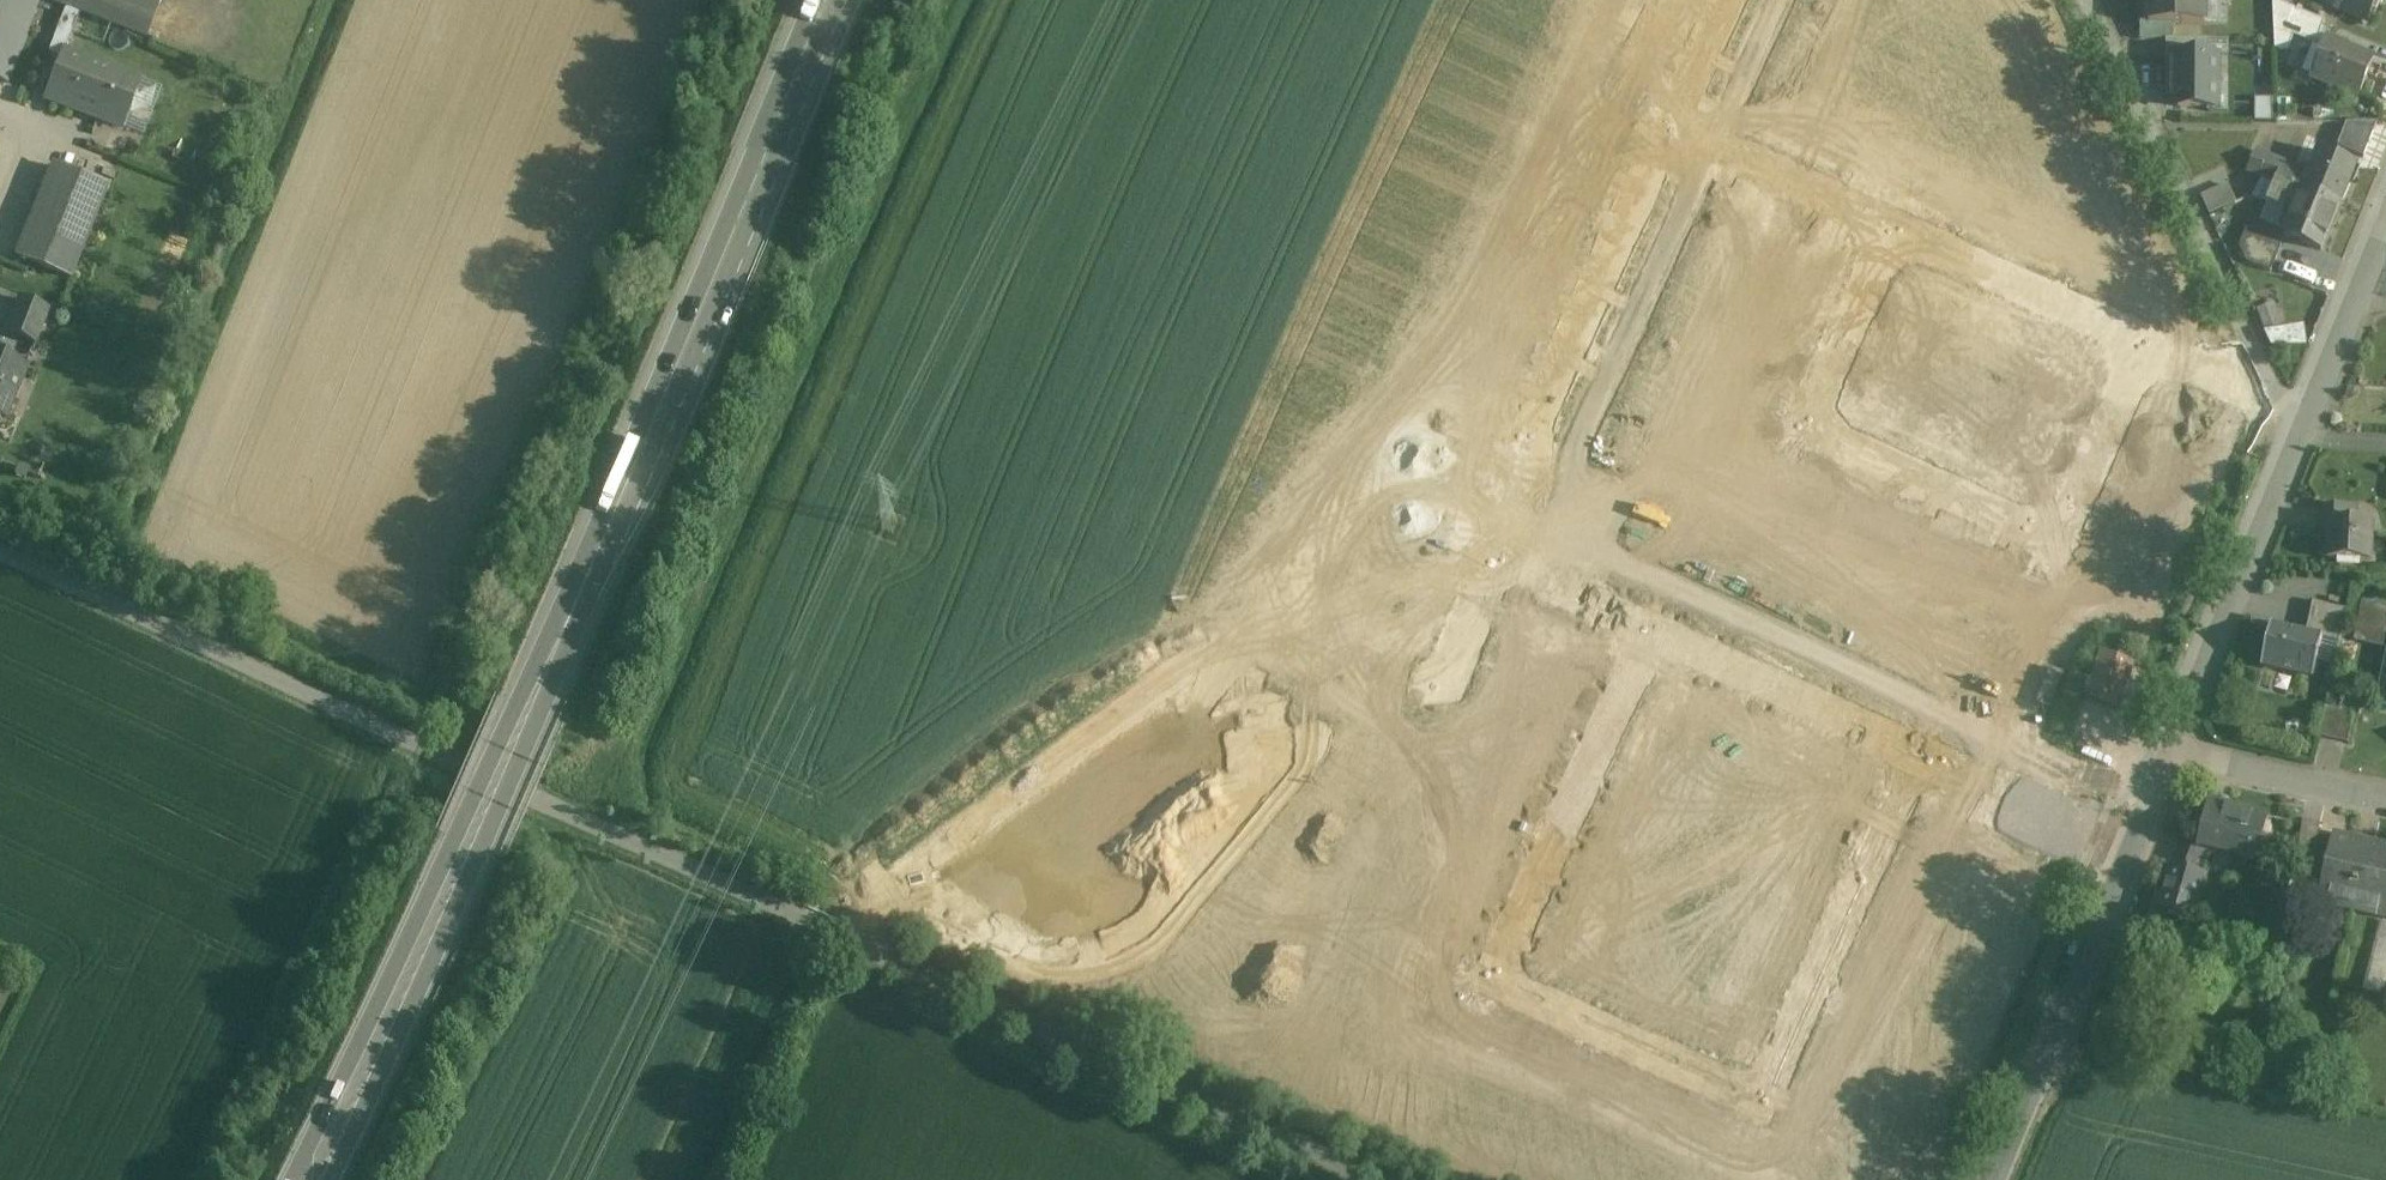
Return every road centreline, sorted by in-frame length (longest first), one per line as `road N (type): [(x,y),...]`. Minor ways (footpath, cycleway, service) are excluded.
road 1 (unclassified): [(0,550),(1380,1179)]
road 2 (trunk): [(834,0),(488,809),(314,1179)]
road 3 (track): [(838,934),(841,888),(686,808),(666,785),(662,756),(969,0)]
road 4 (residential): [(1920,752),(1773,1075),(1757,1091),(1733,1090),(1517,991),(1503,974),(1504,953),(1652,632)]
road 5 (residential): [(2145,344),(2065,520),(2047,532),(2027,529),(1830,437),(1817,422),(1816,403),(1892,230)]
road 6 (residential): [(1669,131),(1503,504),(1498,540),(1517,570),(1652,632)]
road 7 (residential): [(2274,399),(2090,0)]
road 8 (residential): [(2167,749),(2309,415)]
road 9 (residential): [(1652,632),(1920,752)]
road 10 (residential): [(2145,344),(1892,230)]
road 11 (residential): [(1892,230),(1669,131)]
road 12 (residential): [(1920,752),(2130,849)]
road 13 (residential): [(2385,799),(2167,749)]
road 14 (residential): [(2309,415),(2385,221)]
road 15 (residential): [(2055,1043),(2130,849)]
road 16 (unclassified): [(1999,1179),(2055,1043)]
road 17 (residential): [(1669,131),(1730,0)]
road 18 (residential): [(2274,399),(2145,344)]

